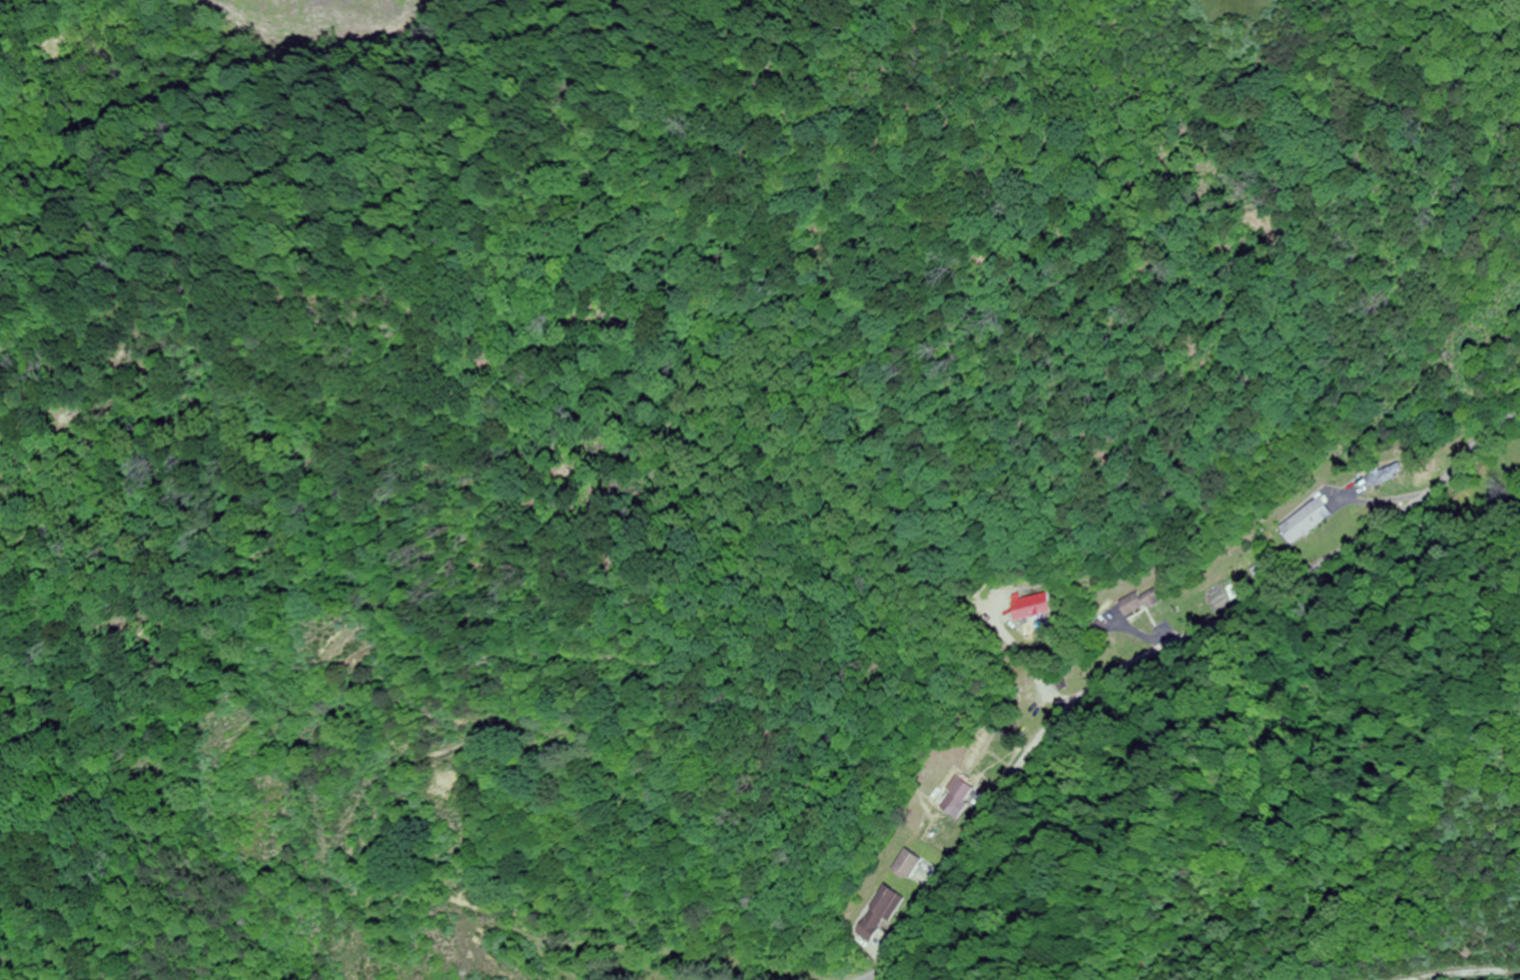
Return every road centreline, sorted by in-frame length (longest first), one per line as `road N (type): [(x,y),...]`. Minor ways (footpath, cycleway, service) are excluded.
road 1 (residential): [(894,979),(961,839),(1062,732),(1191,635),(1437,495),(1519,416)]

